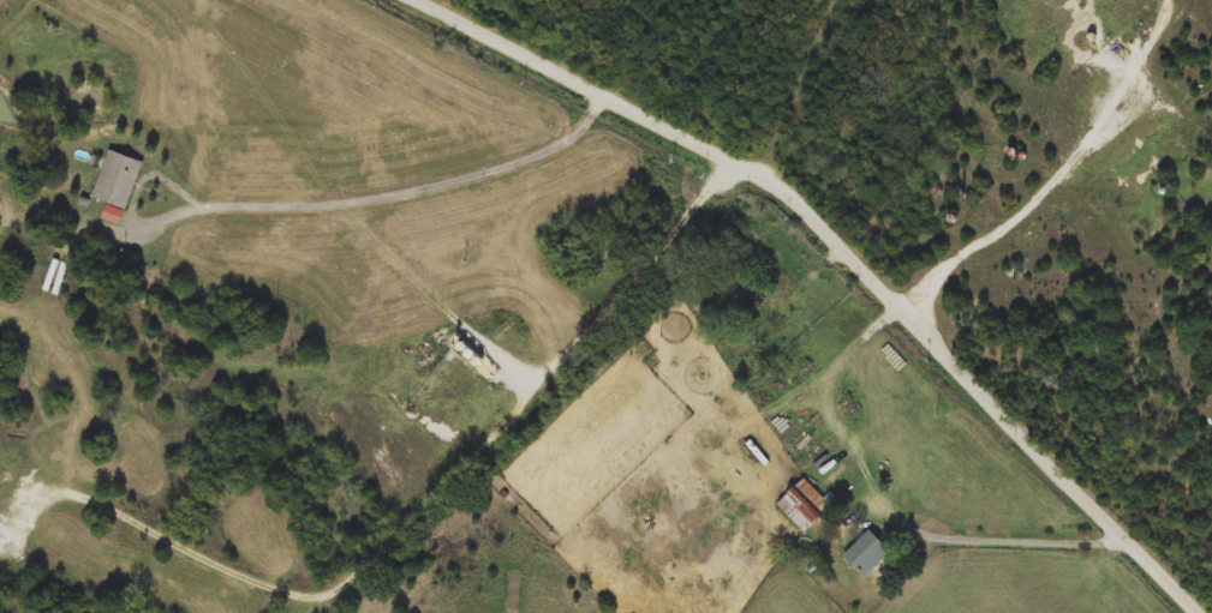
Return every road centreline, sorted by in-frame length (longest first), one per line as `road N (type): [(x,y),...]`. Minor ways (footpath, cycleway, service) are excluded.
road 1 (residential): [(1199,612),(768,178),(437,0)]
road 2 (residential): [(0,521),(26,491),(54,481),(275,585),(333,589),(593,330),(734,156)]
road 3 (residential): [(911,315),(951,262),(1035,202),(1063,169),(1165,23),(1168,0)]
road 4 (residential): [(1063,169),(1008,126),(986,127),(971,152),(971,178),(1002,226)]
road 5 (residential): [(837,0),(784,115),(768,178)]

